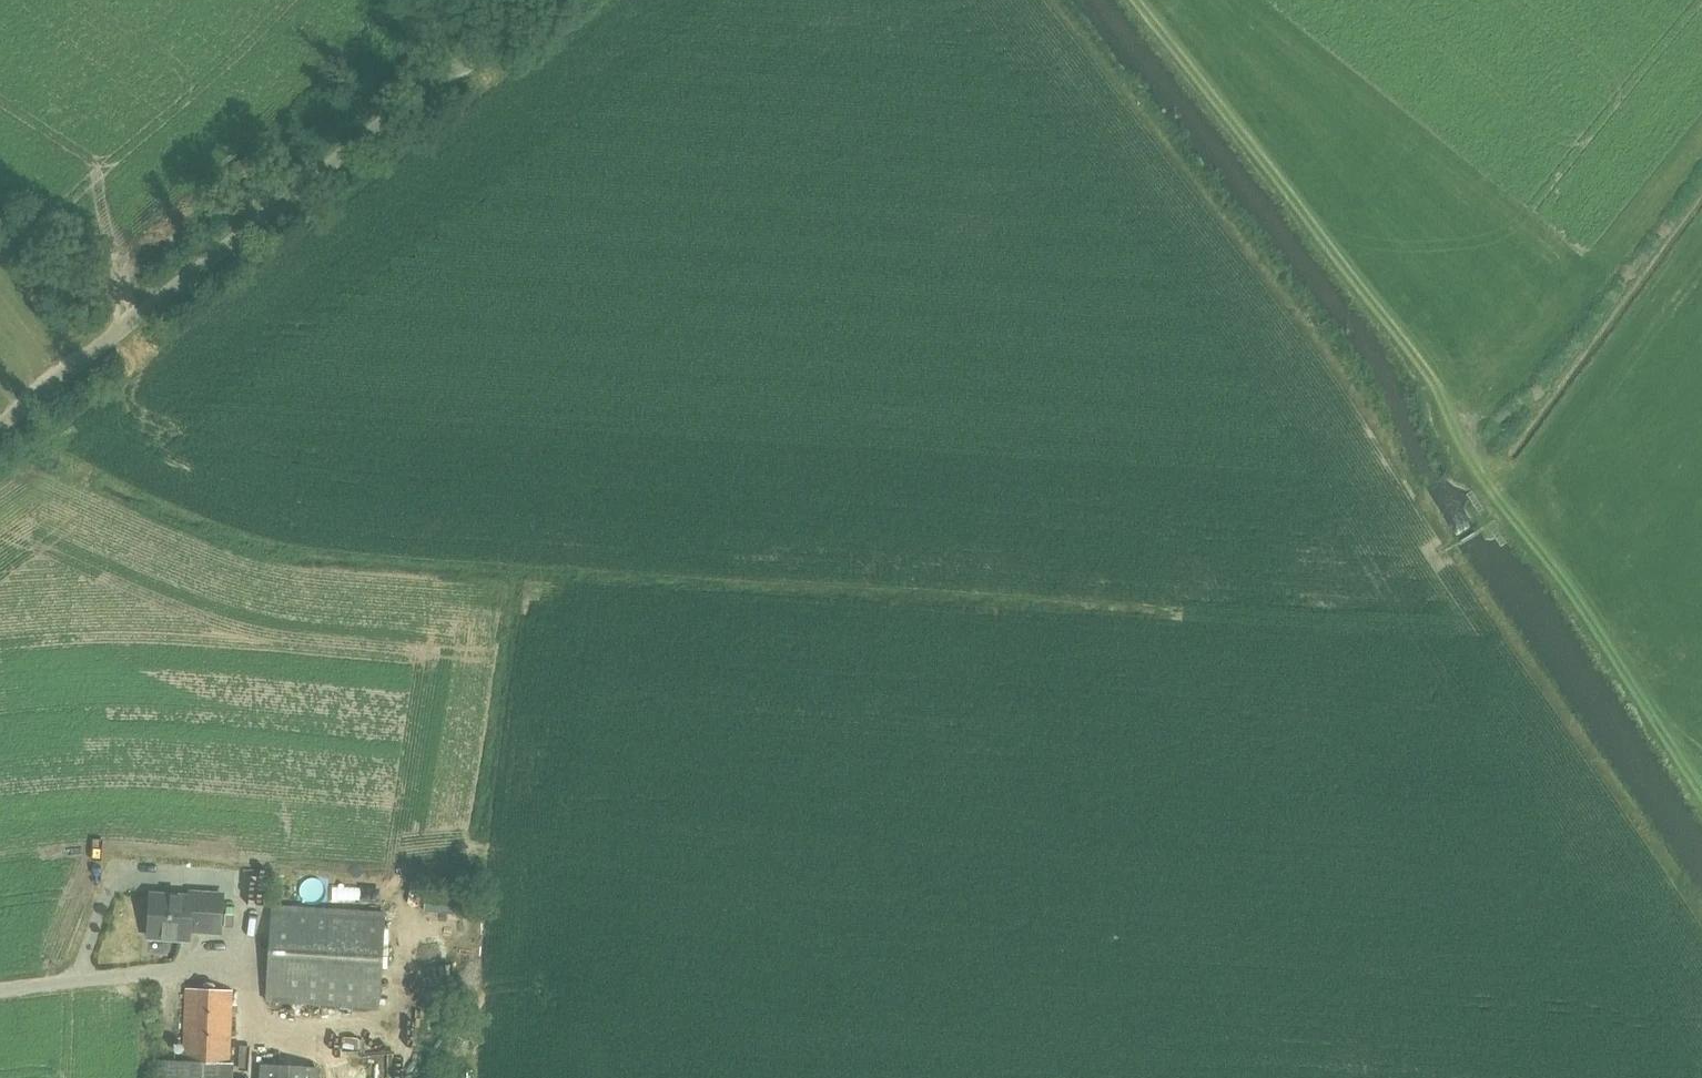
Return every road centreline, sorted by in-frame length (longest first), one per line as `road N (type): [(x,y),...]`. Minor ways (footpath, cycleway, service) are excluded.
road 1 (unclassified): [(0,425),(545,0)]

